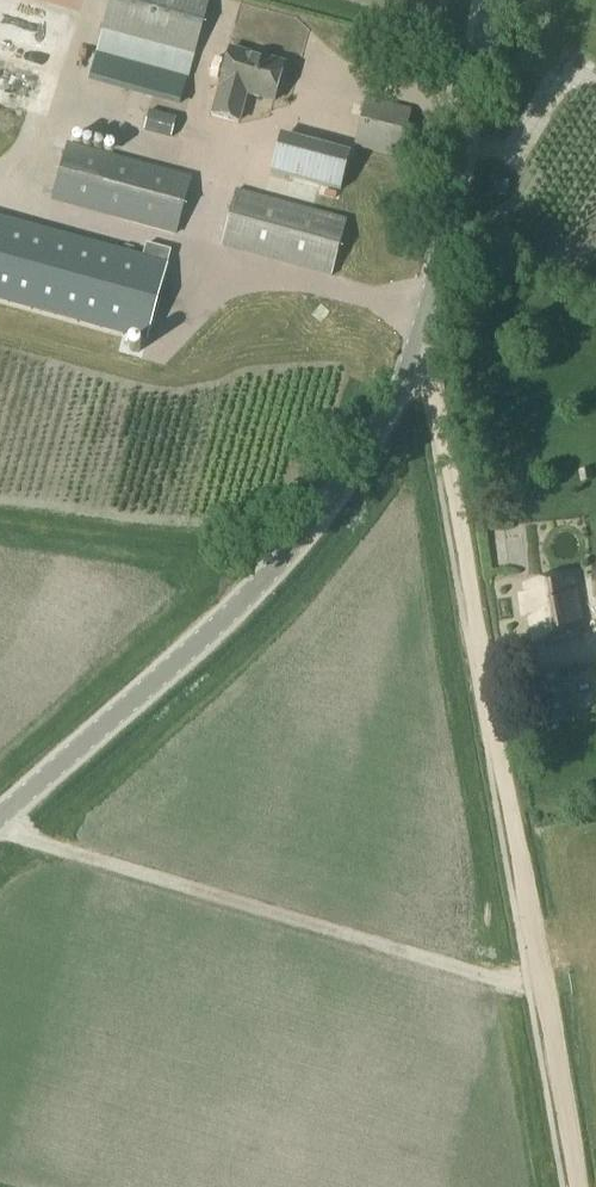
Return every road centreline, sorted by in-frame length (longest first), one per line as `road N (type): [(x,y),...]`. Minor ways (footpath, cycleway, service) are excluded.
road 1 (unclassified): [(0,811),(230,600),(276,568),(357,472),(426,310),(490,0)]
road 2 (track): [(578,1186),(479,662),(428,362),(426,310)]

